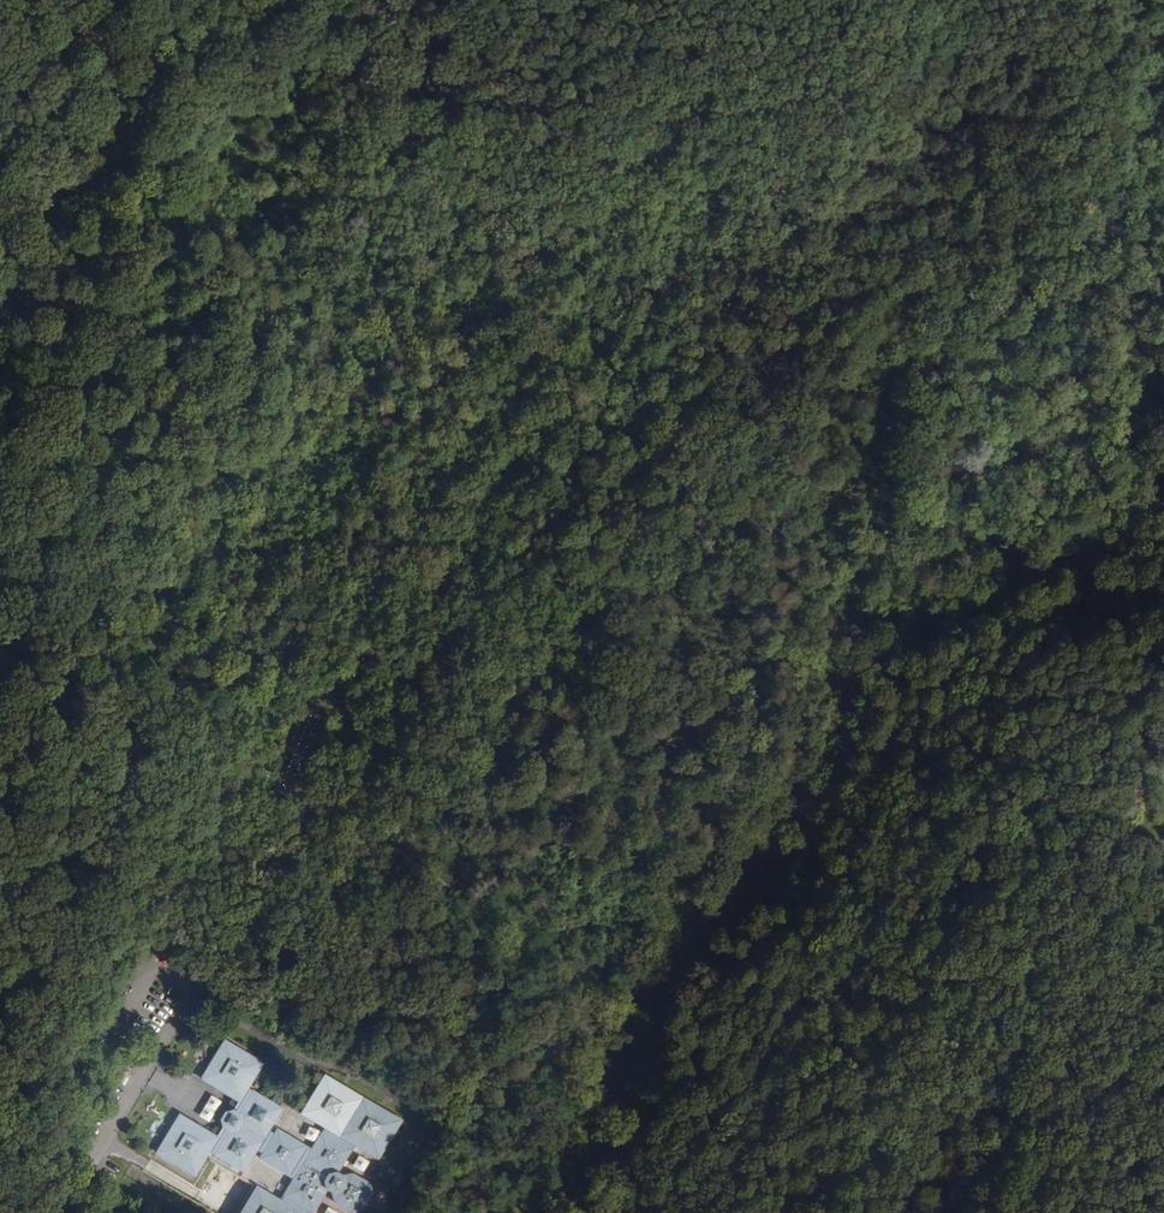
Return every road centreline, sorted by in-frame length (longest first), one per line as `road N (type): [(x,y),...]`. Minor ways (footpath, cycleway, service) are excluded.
road 1 (track): [(1163,509),(1059,565),(1015,575),(872,652),(697,933),(638,976),(613,1008),(573,1120),(522,1212)]
road 2 (residential): [(59,1212),(197,984)]

